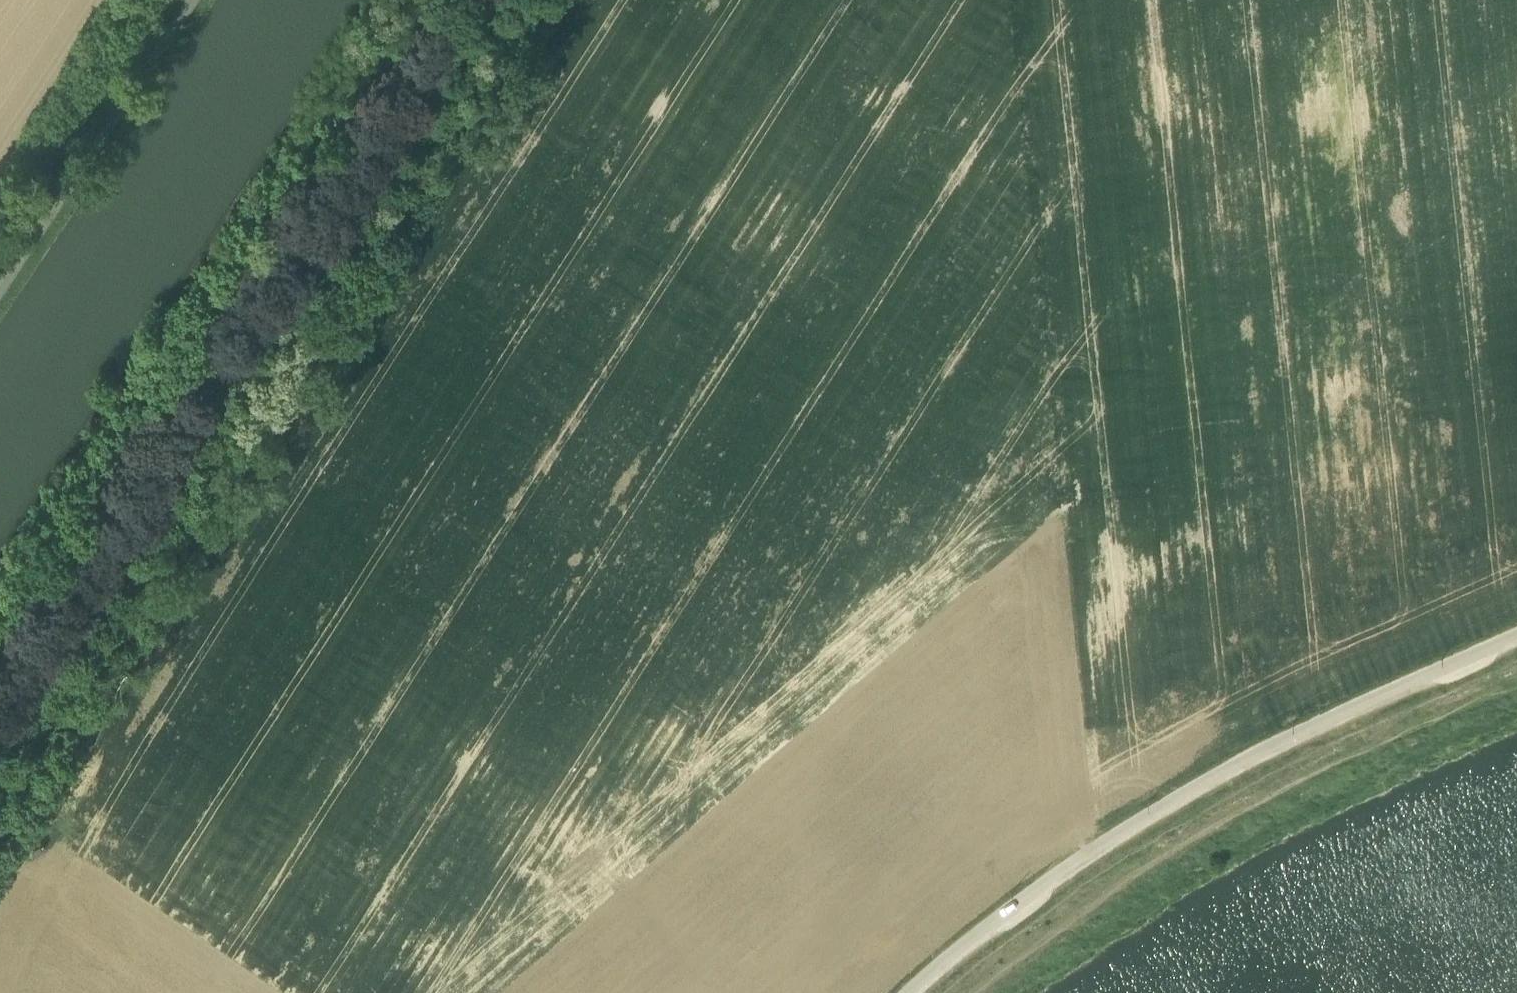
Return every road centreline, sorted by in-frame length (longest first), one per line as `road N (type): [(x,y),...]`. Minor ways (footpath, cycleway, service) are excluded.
road 1 (unclassified): [(0,718),(476,0)]
road 2 (unclassified): [(1516,627),(1376,687),(1116,829),(1008,901),(900,992)]

